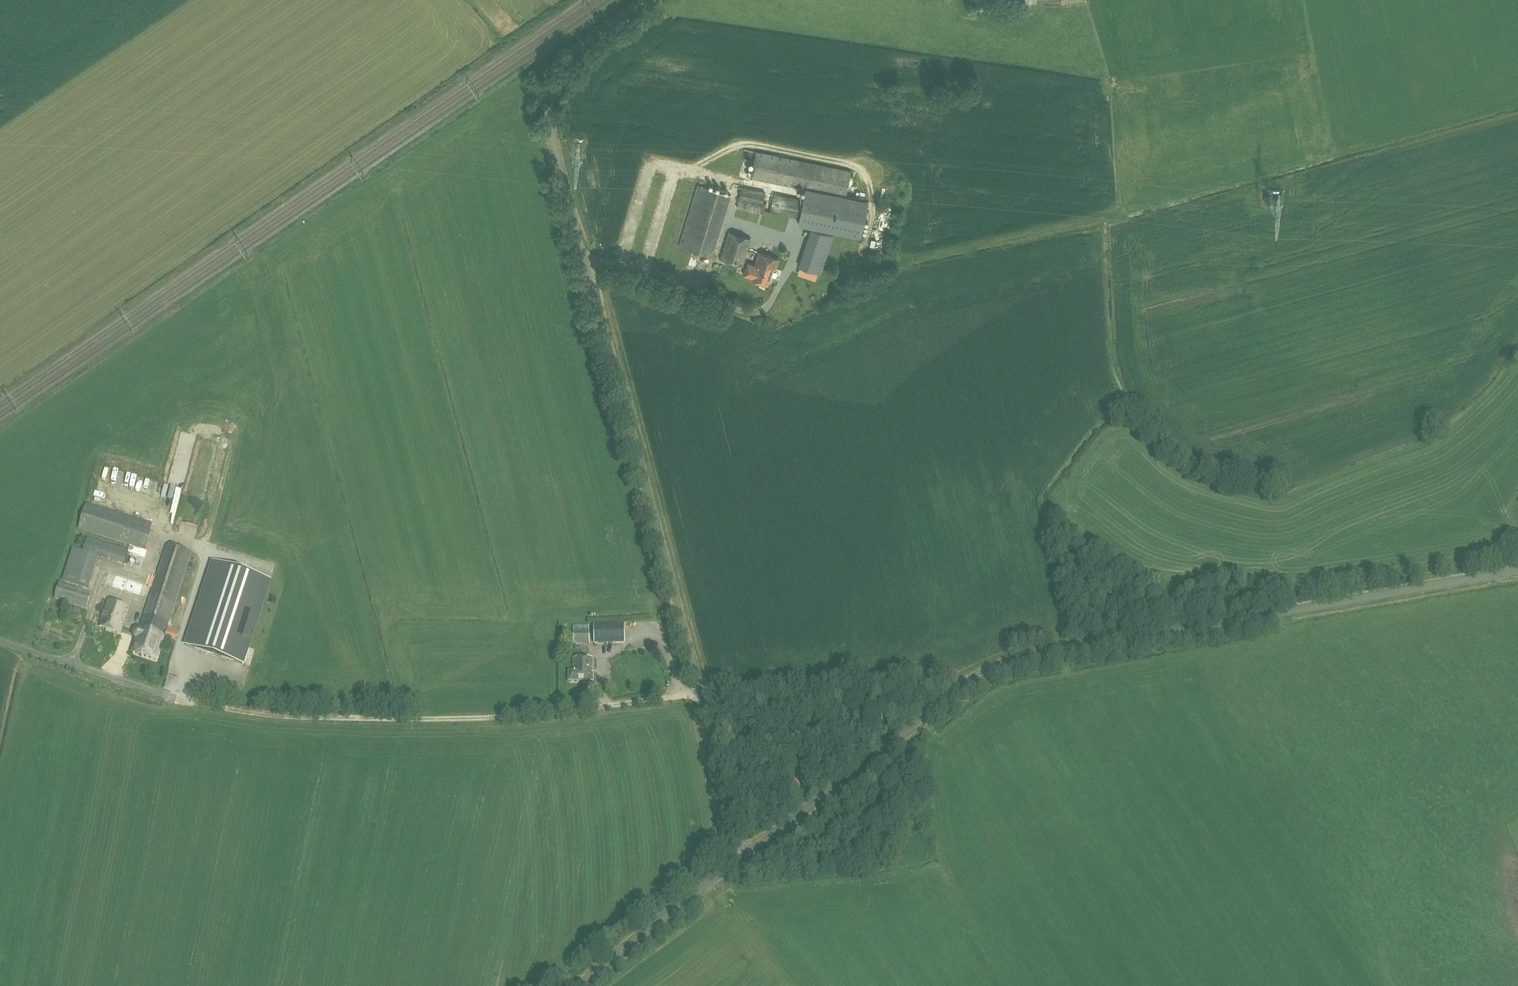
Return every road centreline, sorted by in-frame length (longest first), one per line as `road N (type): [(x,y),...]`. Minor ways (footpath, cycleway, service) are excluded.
road 1 (unclassified): [(731,861),(700,695),(549,123),(558,73),(652,0)]
road 2 (unclassified): [(731,861),(1005,666),(1517,575)]
road 3 (track): [(700,695),(465,719),(298,717),(181,702)]
road 4 (unclassified): [(573,985),(731,861)]
road 5 (unclassified): [(181,702),(0,643)]

